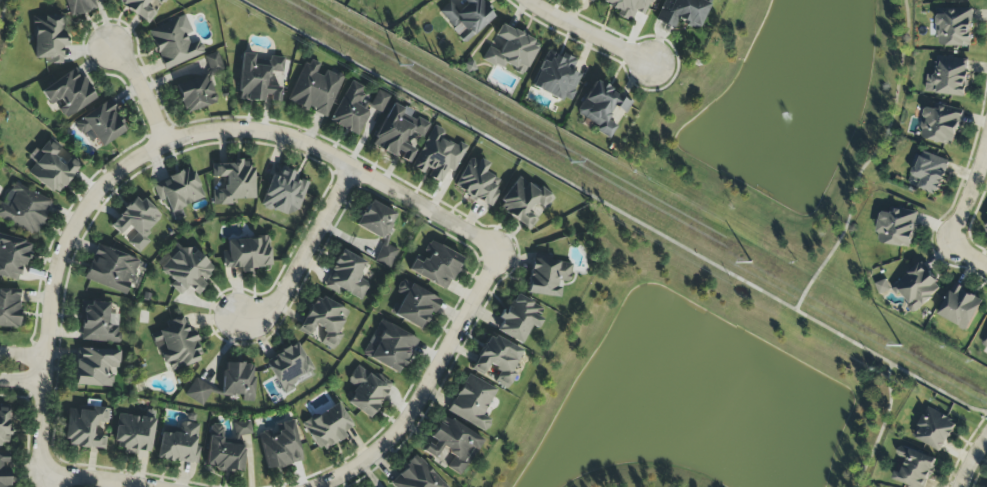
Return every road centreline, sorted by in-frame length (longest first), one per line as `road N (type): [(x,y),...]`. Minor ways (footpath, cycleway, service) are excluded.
road 1 (residential): [(46,358),(60,264),(89,205),(133,161),(189,135),(244,129),(295,139),(498,252)]
road 2 (residential): [(315,486),(392,440),(498,252)]
road 3 (residential): [(353,168),(279,300),(255,318),(237,316)]
road 4 (residential): [(530,0),(557,23),(656,67)]

